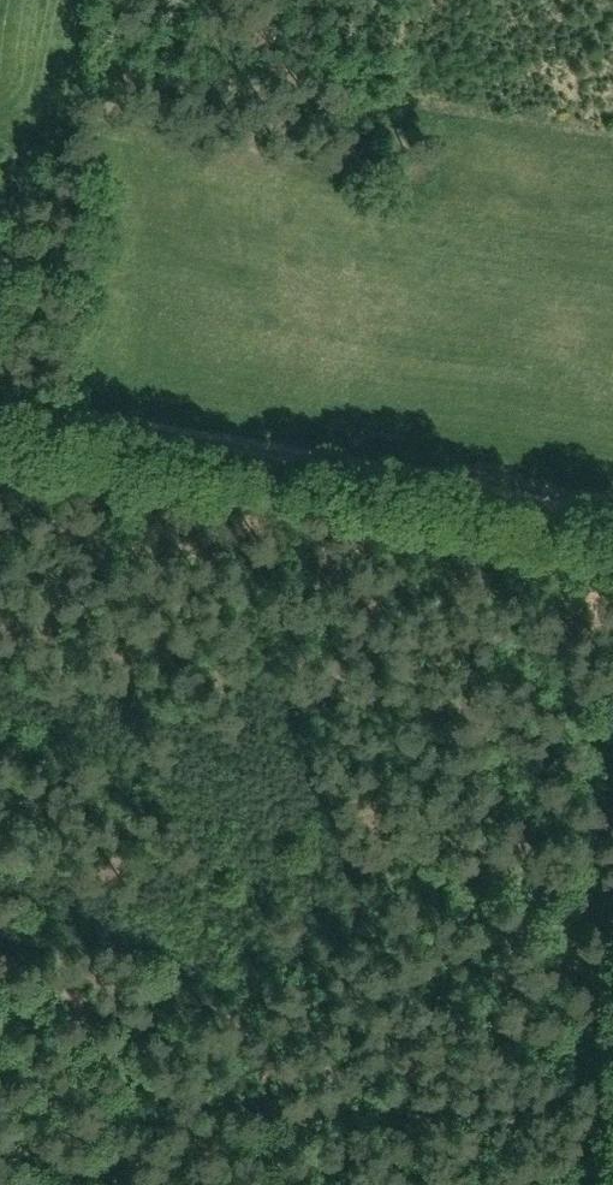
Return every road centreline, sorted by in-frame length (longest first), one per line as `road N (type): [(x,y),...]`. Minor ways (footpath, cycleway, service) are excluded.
road 1 (track): [(0,402),(612,515)]

